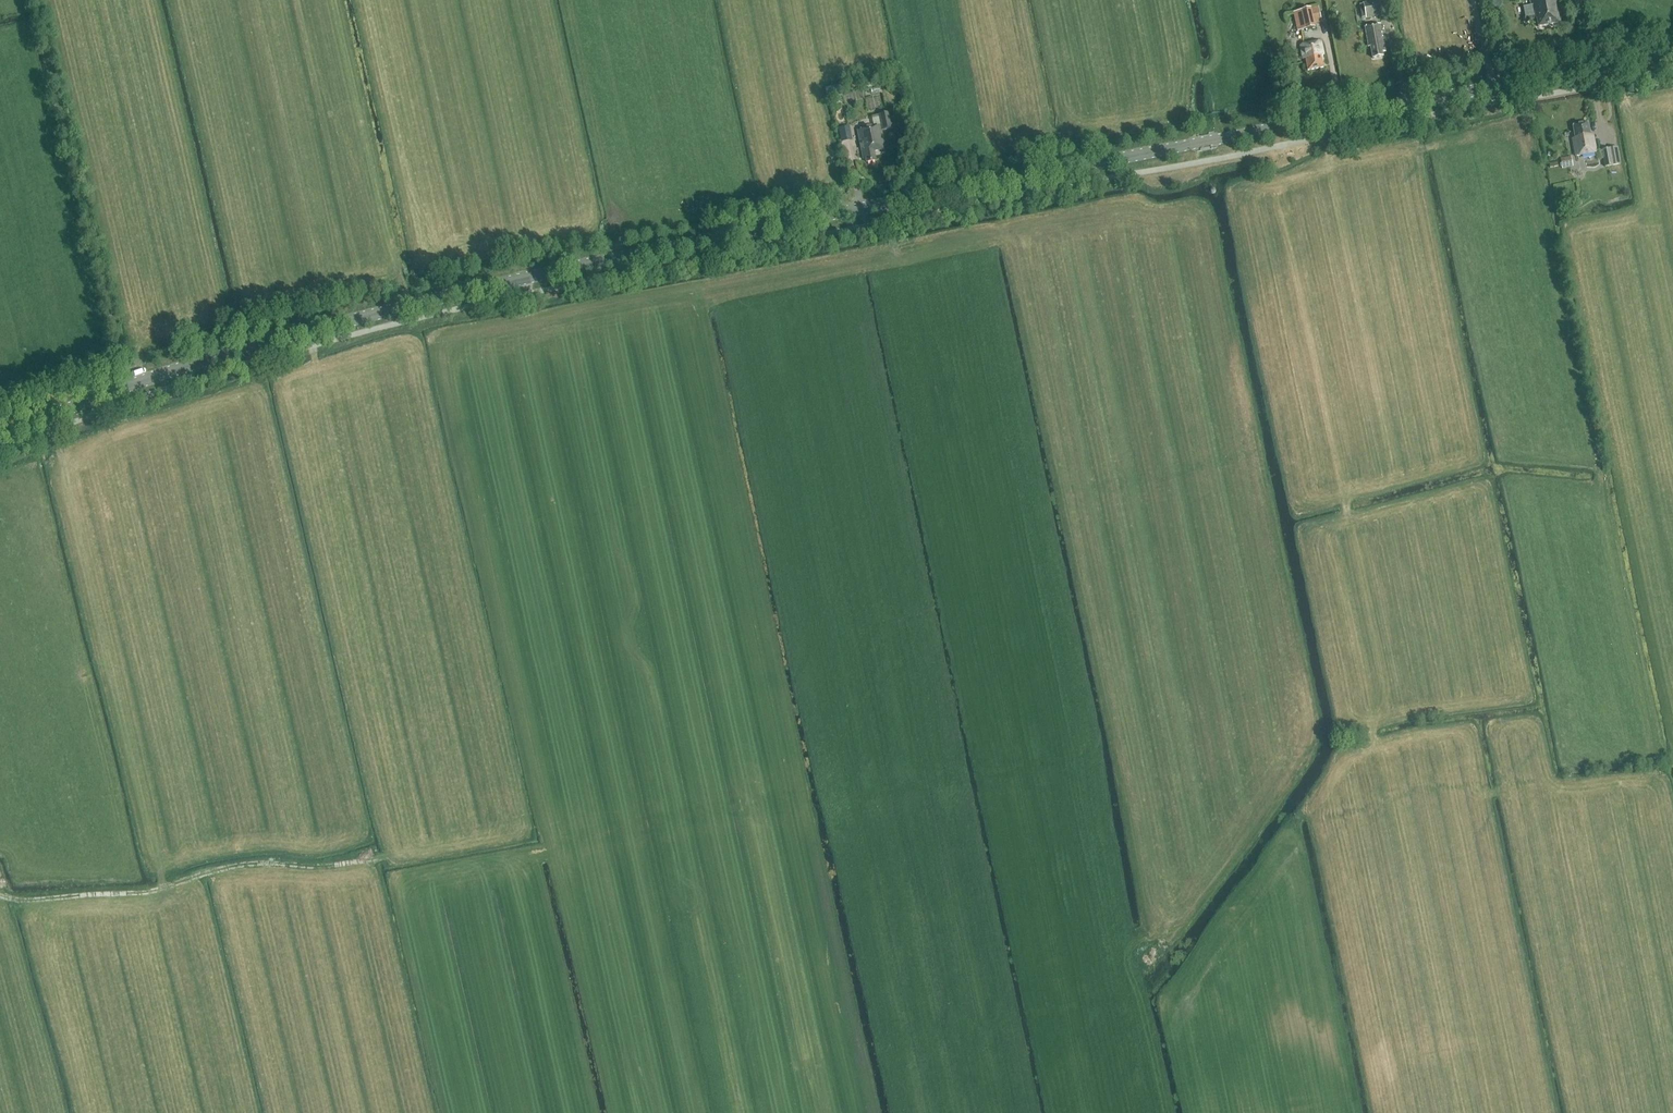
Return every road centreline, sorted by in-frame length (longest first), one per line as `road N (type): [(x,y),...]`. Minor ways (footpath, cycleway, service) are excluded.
road 1 (tertiary): [(0,438),(239,353),(558,274),(1672,59)]

